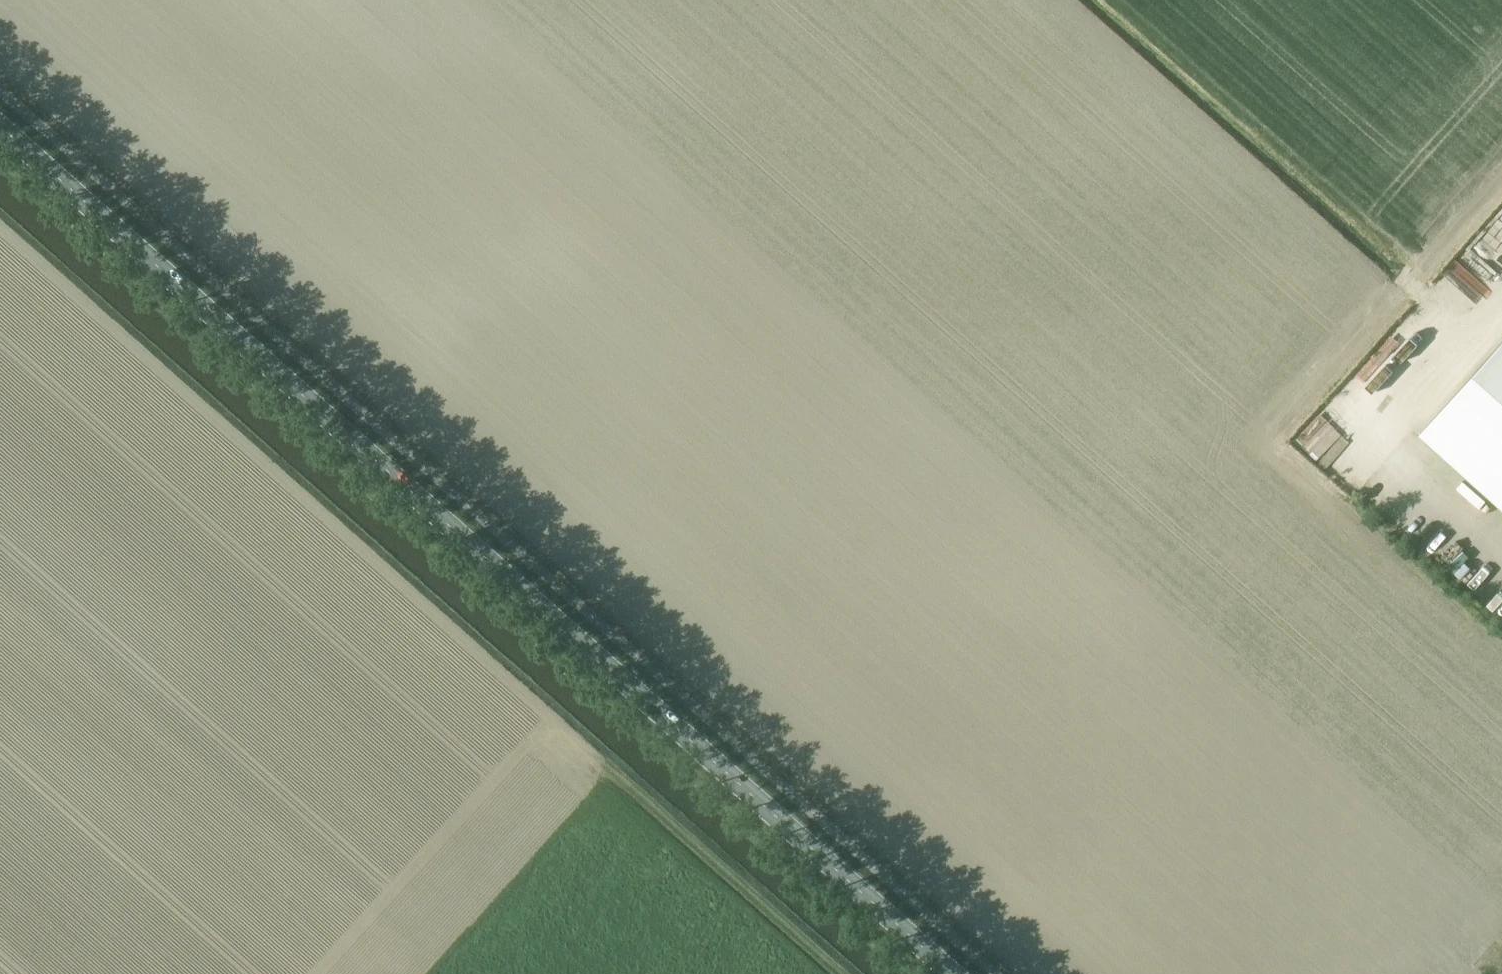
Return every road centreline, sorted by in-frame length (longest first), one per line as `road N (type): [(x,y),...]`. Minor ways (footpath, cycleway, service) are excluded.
road 1 (secondary): [(955,973),(0,129)]

